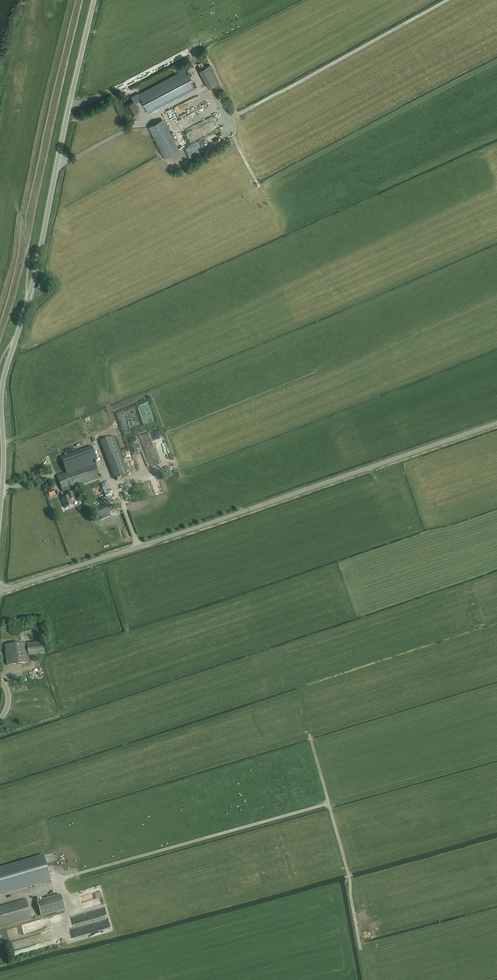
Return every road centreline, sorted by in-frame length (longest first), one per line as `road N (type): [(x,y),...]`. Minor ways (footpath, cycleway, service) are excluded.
road 1 (unclassified): [(496,424),(243,515),(0,588)]
road 2 (unclassified): [(27,301),(94,0)]
road 3 (unclassified): [(0,509),(2,383),(17,335)]

